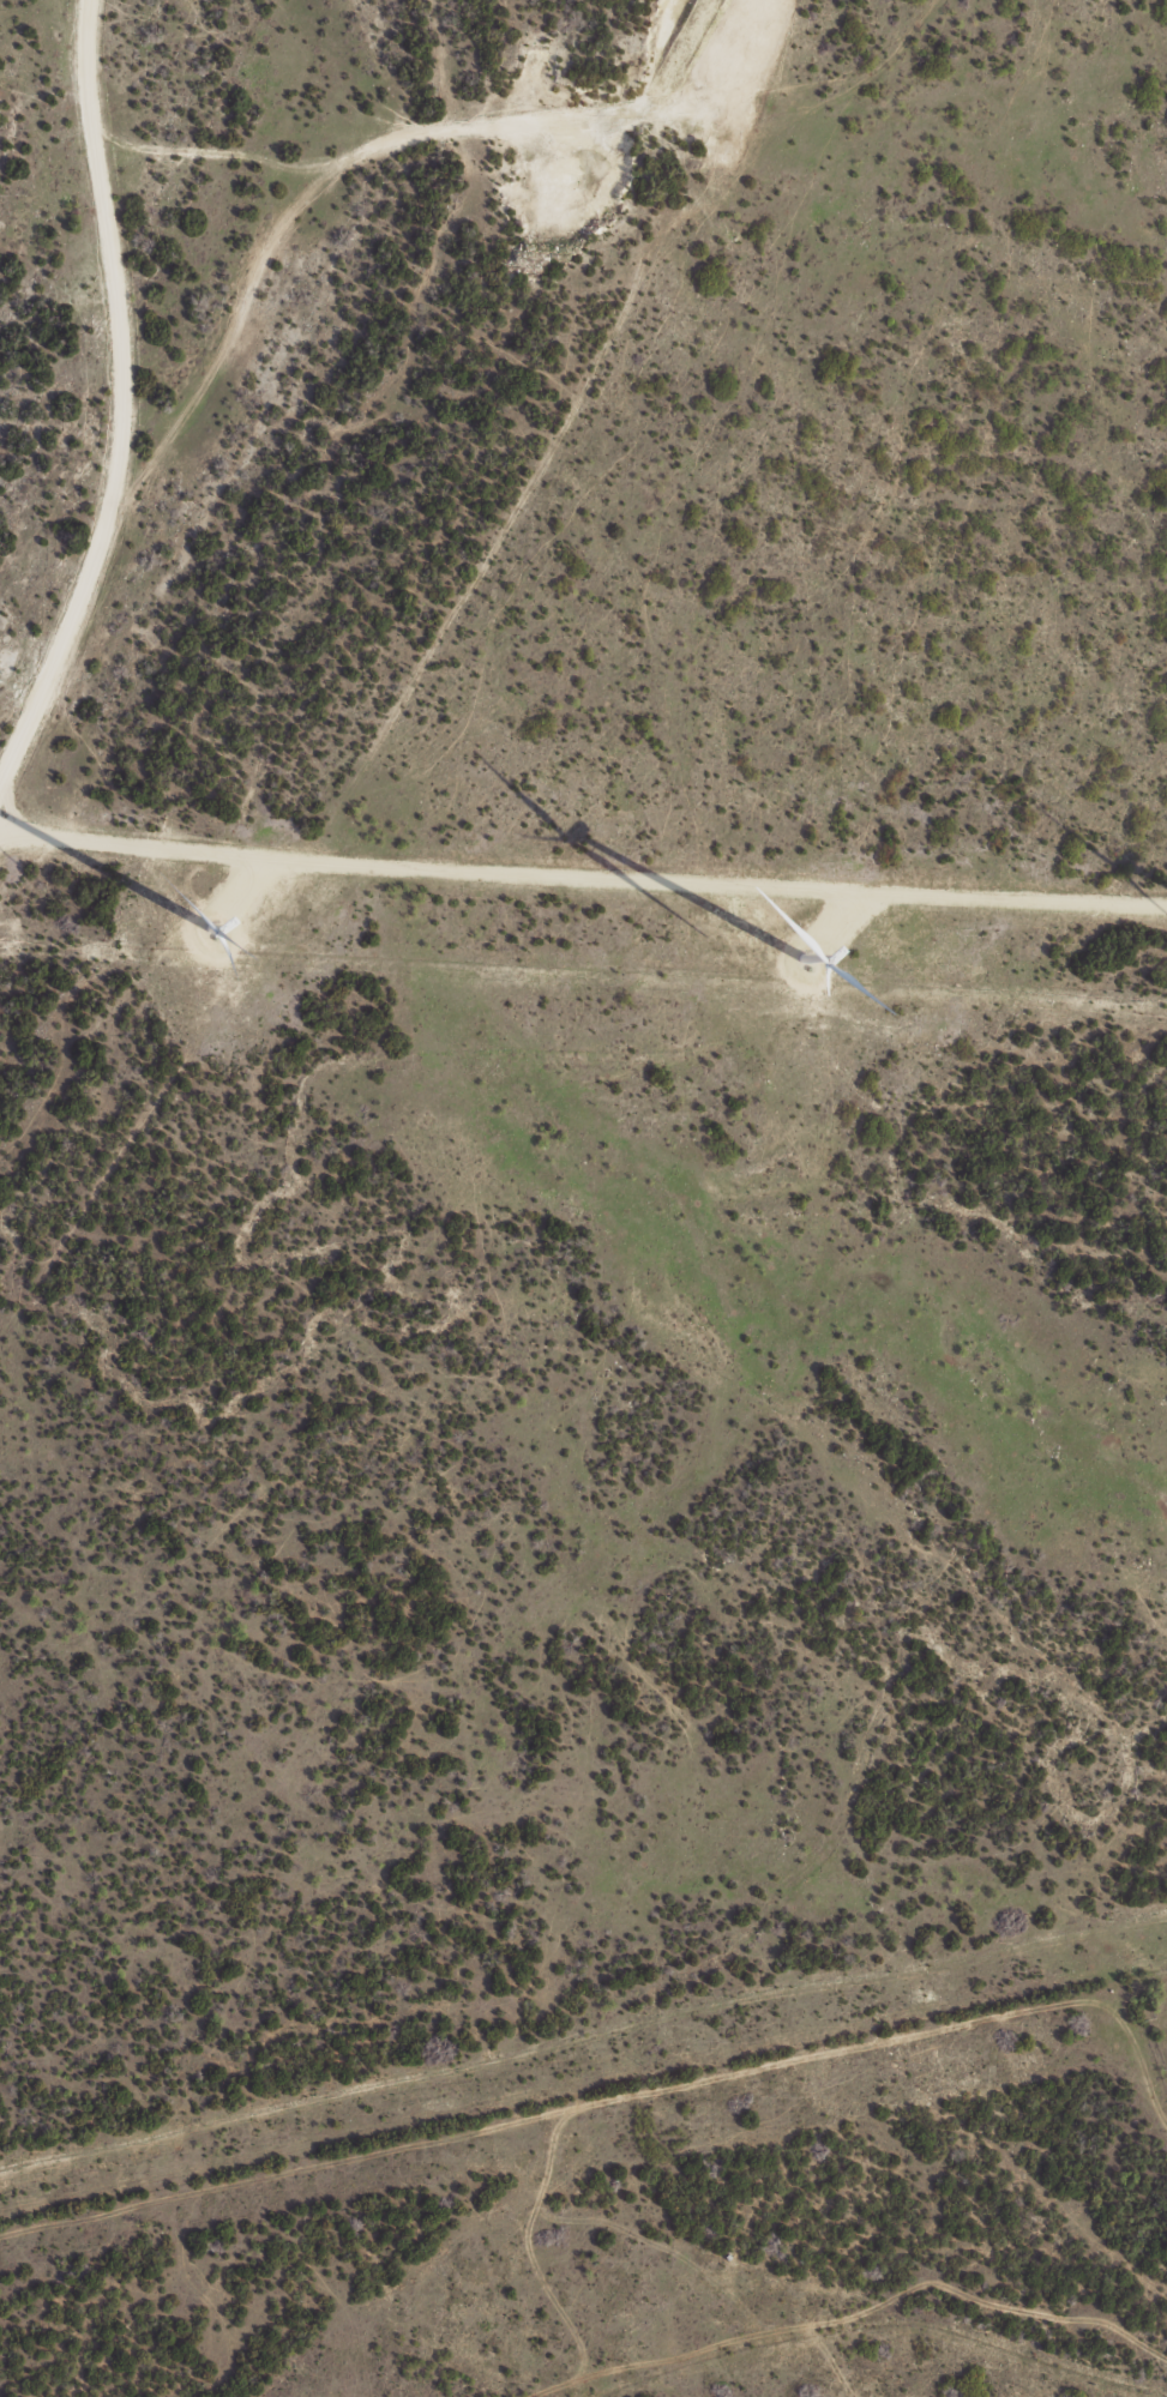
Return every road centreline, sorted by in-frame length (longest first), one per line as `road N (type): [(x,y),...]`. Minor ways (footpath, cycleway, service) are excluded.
road 1 (residential): [(0,790),(40,723),(91,550),(116,375),(90,0)]

